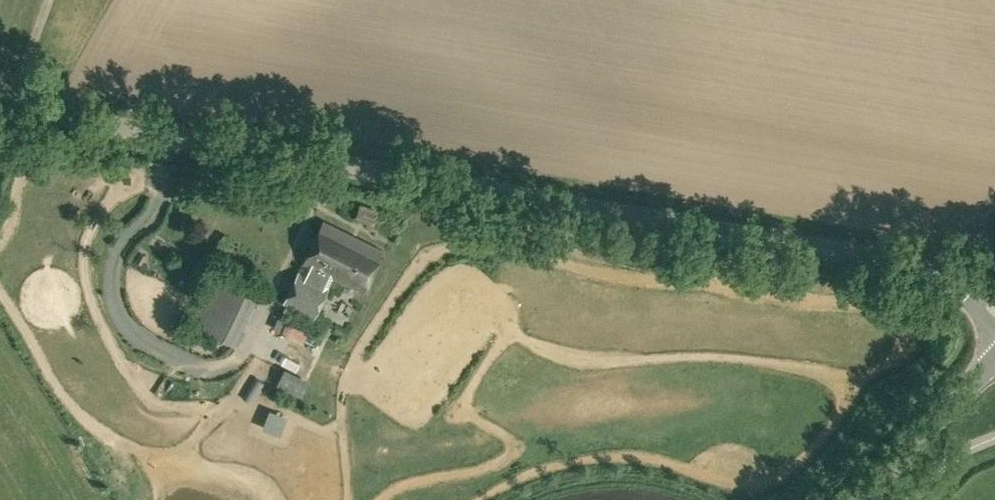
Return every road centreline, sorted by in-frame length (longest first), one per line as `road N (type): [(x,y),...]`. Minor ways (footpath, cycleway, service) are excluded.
road 1 (tertiary): [(994,313),(950,277),(910,264),(0,103)]
road 2 (secondary): [(864,499),(994,359)]

